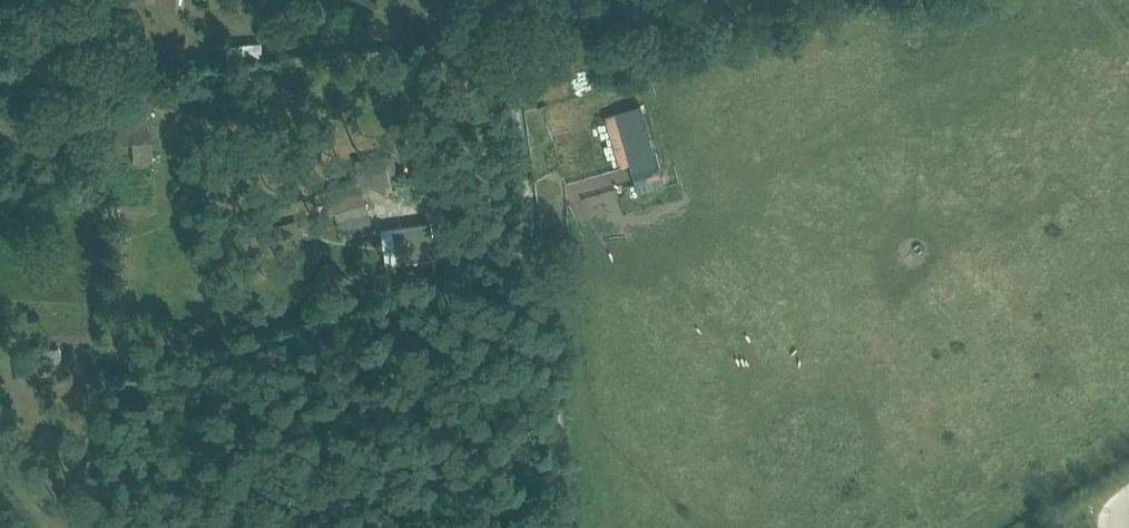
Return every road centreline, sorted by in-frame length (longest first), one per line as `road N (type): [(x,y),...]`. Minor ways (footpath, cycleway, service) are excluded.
road 1 (track): [(579,527),(512,0)]

